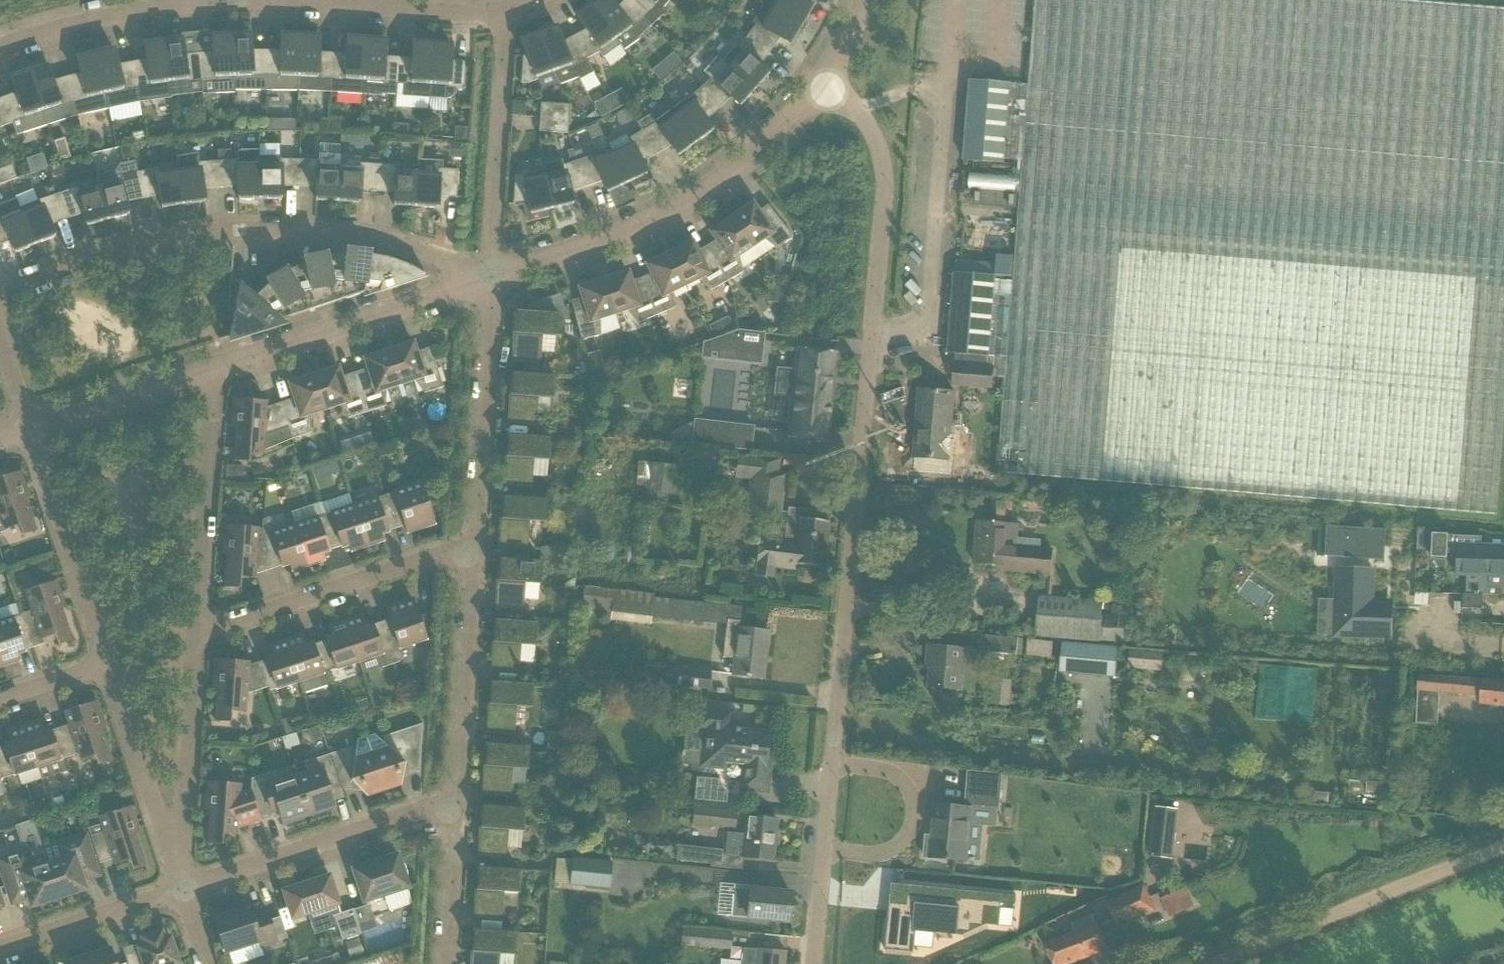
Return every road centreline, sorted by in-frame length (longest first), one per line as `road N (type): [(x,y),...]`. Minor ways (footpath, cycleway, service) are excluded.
road 1 (residential): [(811,963),(884,178),(876,142),(852,106),(821,84)]
road 2 (residential): [(0,49),(149,9),(277,3),(506,15)]
road 3 (residential): [(0,294),(153,240),(212,232),(384,242),(493,275)]
road 4 (residential): [(493,275),(655,222),(772,141),(821,84)]
road 5 (track): [(1221,963),(1503,849)]
road 6 (residential): [(207,374),(493,275)]
road 7 (residential): [(192,633),(470,550)]
road 8 (residential): [(184,894),(454,805)]
road 9 (residential): [(470,550),(493,275)]
road 10 (residential): [(493,275),(506,15)]
road 11 (residential): [(192,633),(207,374)]
road 12 (residential): [(454,805),(470,550)]
road 13 (residential): [(107,664),(29,432)]
road 14 (residential): [(170,848),(192,633)]
road 15 (residential): [(170,848),(107,664)]
road 16 (residential): [(0,953),(184,894)]
road 17 (residential): [(29,432),(207,374)]
road 18 (residential): [(443,963),(454,805)]

